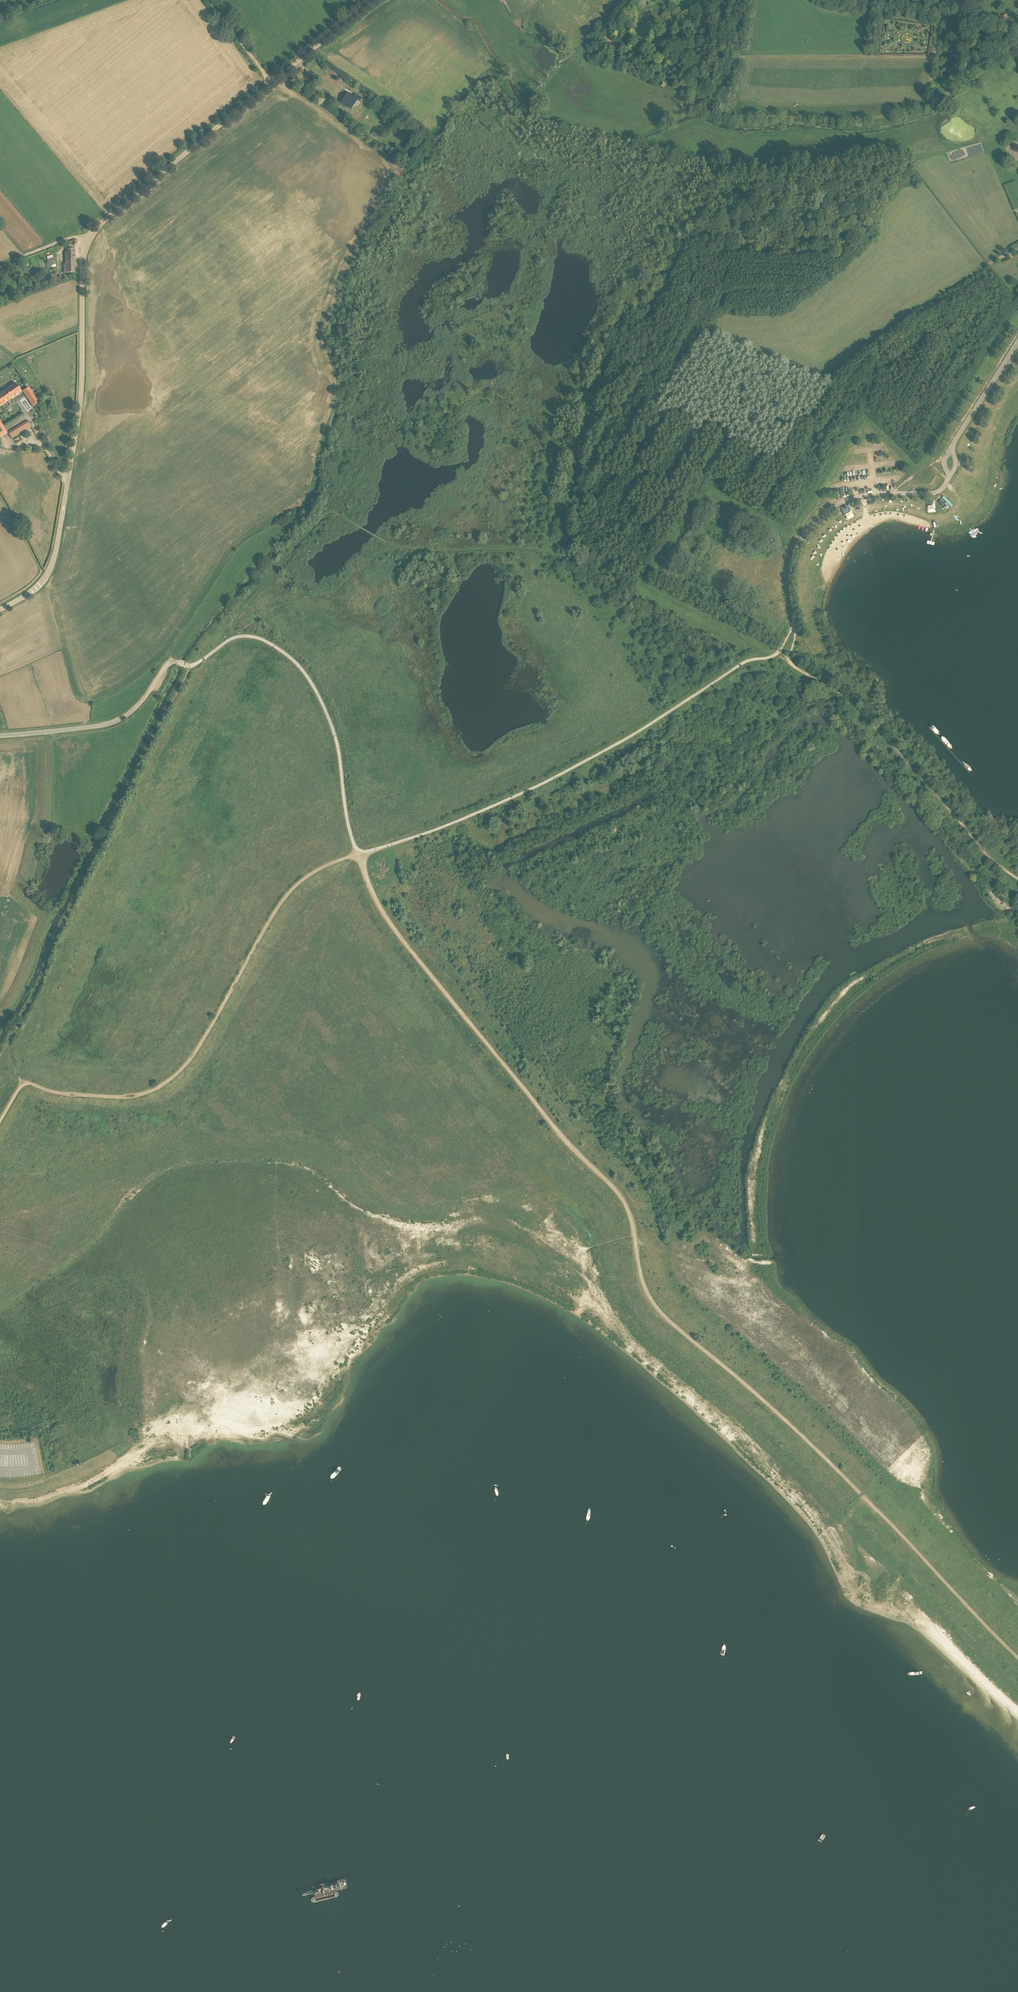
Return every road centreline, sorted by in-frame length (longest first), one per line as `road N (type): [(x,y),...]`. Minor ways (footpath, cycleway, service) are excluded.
road 1 (track): [(358,855),(382,914),(557,1132),(625,1202),(655,1308),(807,1441),(1017,1659)]
road 2 (unclassified): [(0,610),(38,587),(56,552),(81,396),(88,240),(373,0)]
road 3 (track): [(358,855),(303,879),(280,903),(200,1046),(160,1088),(120,1099),(23,1083)]
road 4 (track): [(192,665),(7,1044)]
road 5 (track): [(725,675),(533,789),(358,855)]
road 6 (track): [(789,655),(863,712),(984,851),(1017,878)]
road 7 (track): [(233,638),(270,643),(316,690),(338,749),(358,855)]
road 8 (unclassified): [(185,664),(164,667),(137,706),(108,724),(0,735)]
road 9 (unclassified): [(949,477),(935,494),(844,502),(798,544)]
road 10 (unclassified): [(1017,341),(951,448)]

